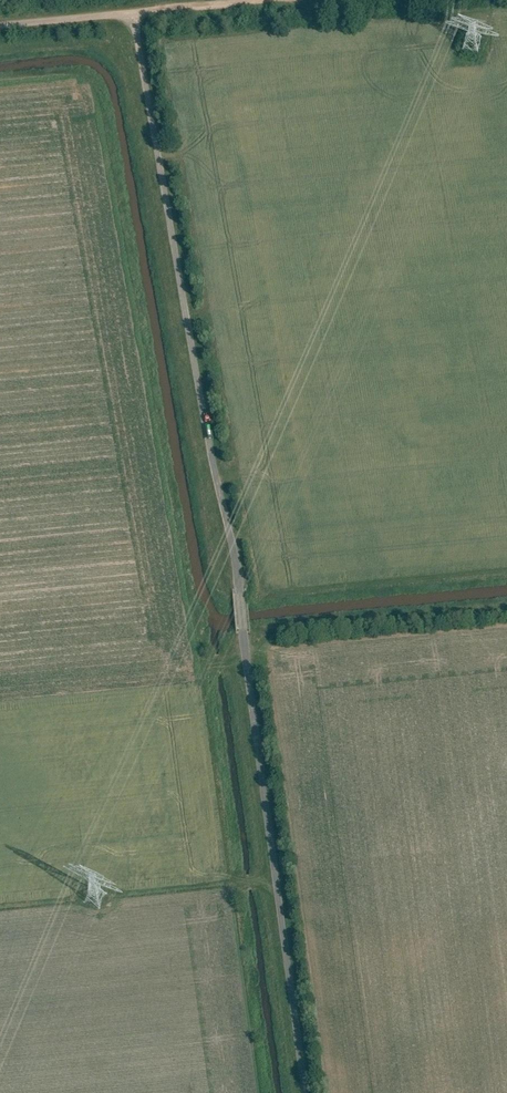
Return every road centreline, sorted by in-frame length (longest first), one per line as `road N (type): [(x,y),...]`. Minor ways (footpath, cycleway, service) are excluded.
road 1 (track): [(0,24),(133,12),(240,597)]
road 2 (unclassified): [(240,597),(304,1092)]
road 3 (track): [(133,12),(256,0)]

